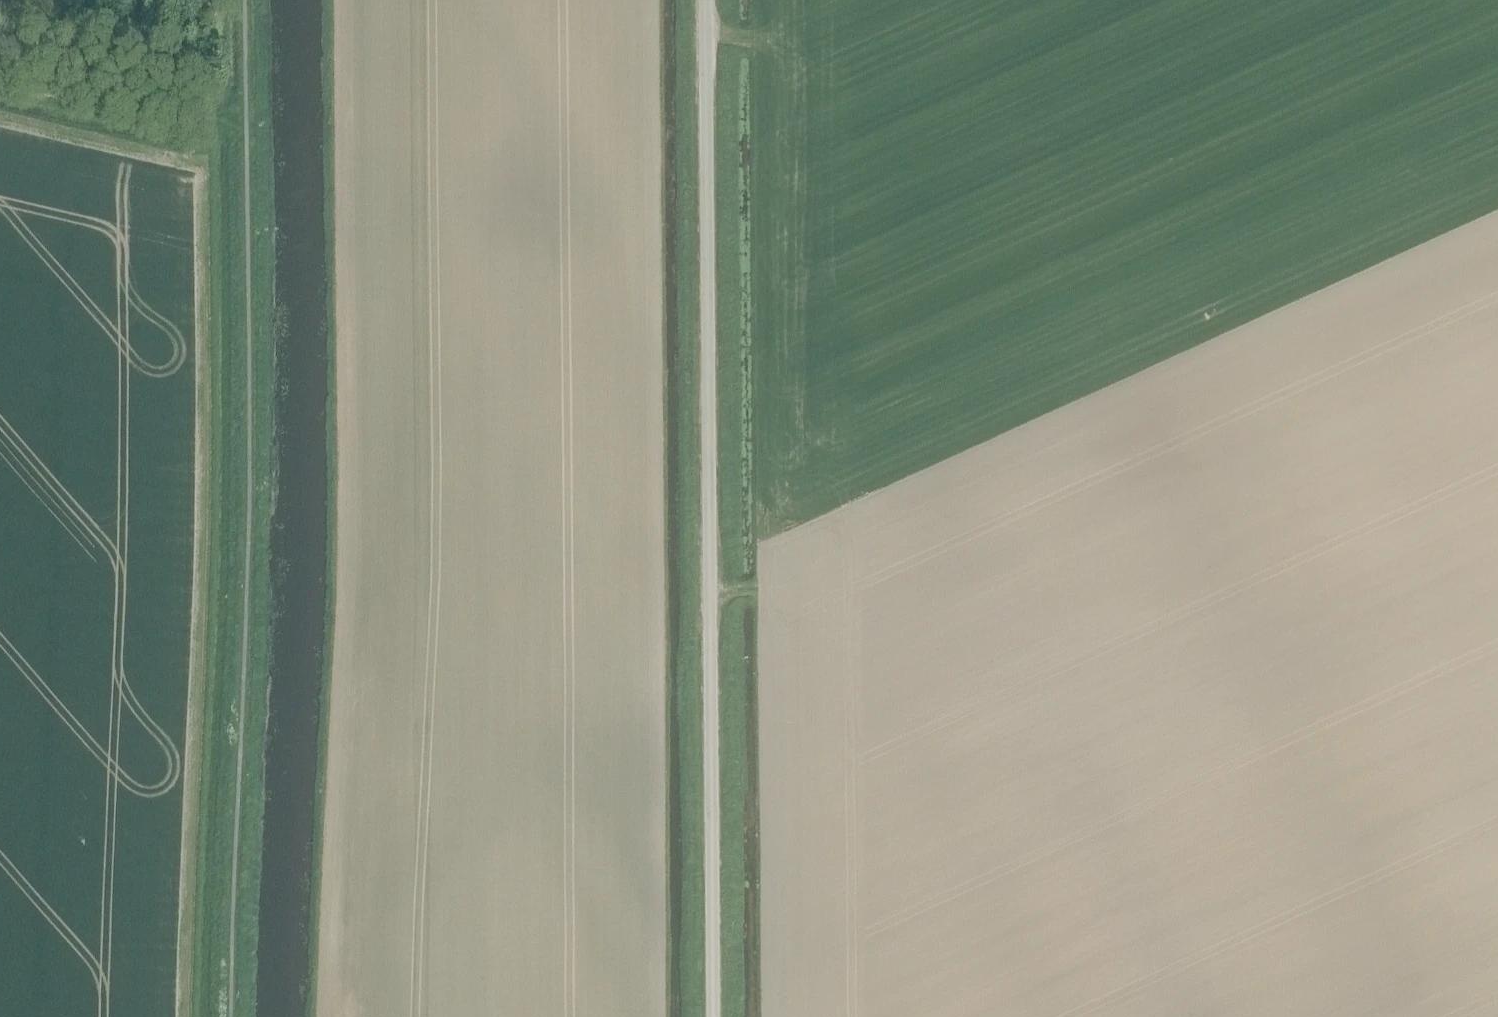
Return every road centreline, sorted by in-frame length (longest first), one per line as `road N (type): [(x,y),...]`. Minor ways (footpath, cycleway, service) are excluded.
road 1 (unclassified): [(713,1016),(706,0)]

